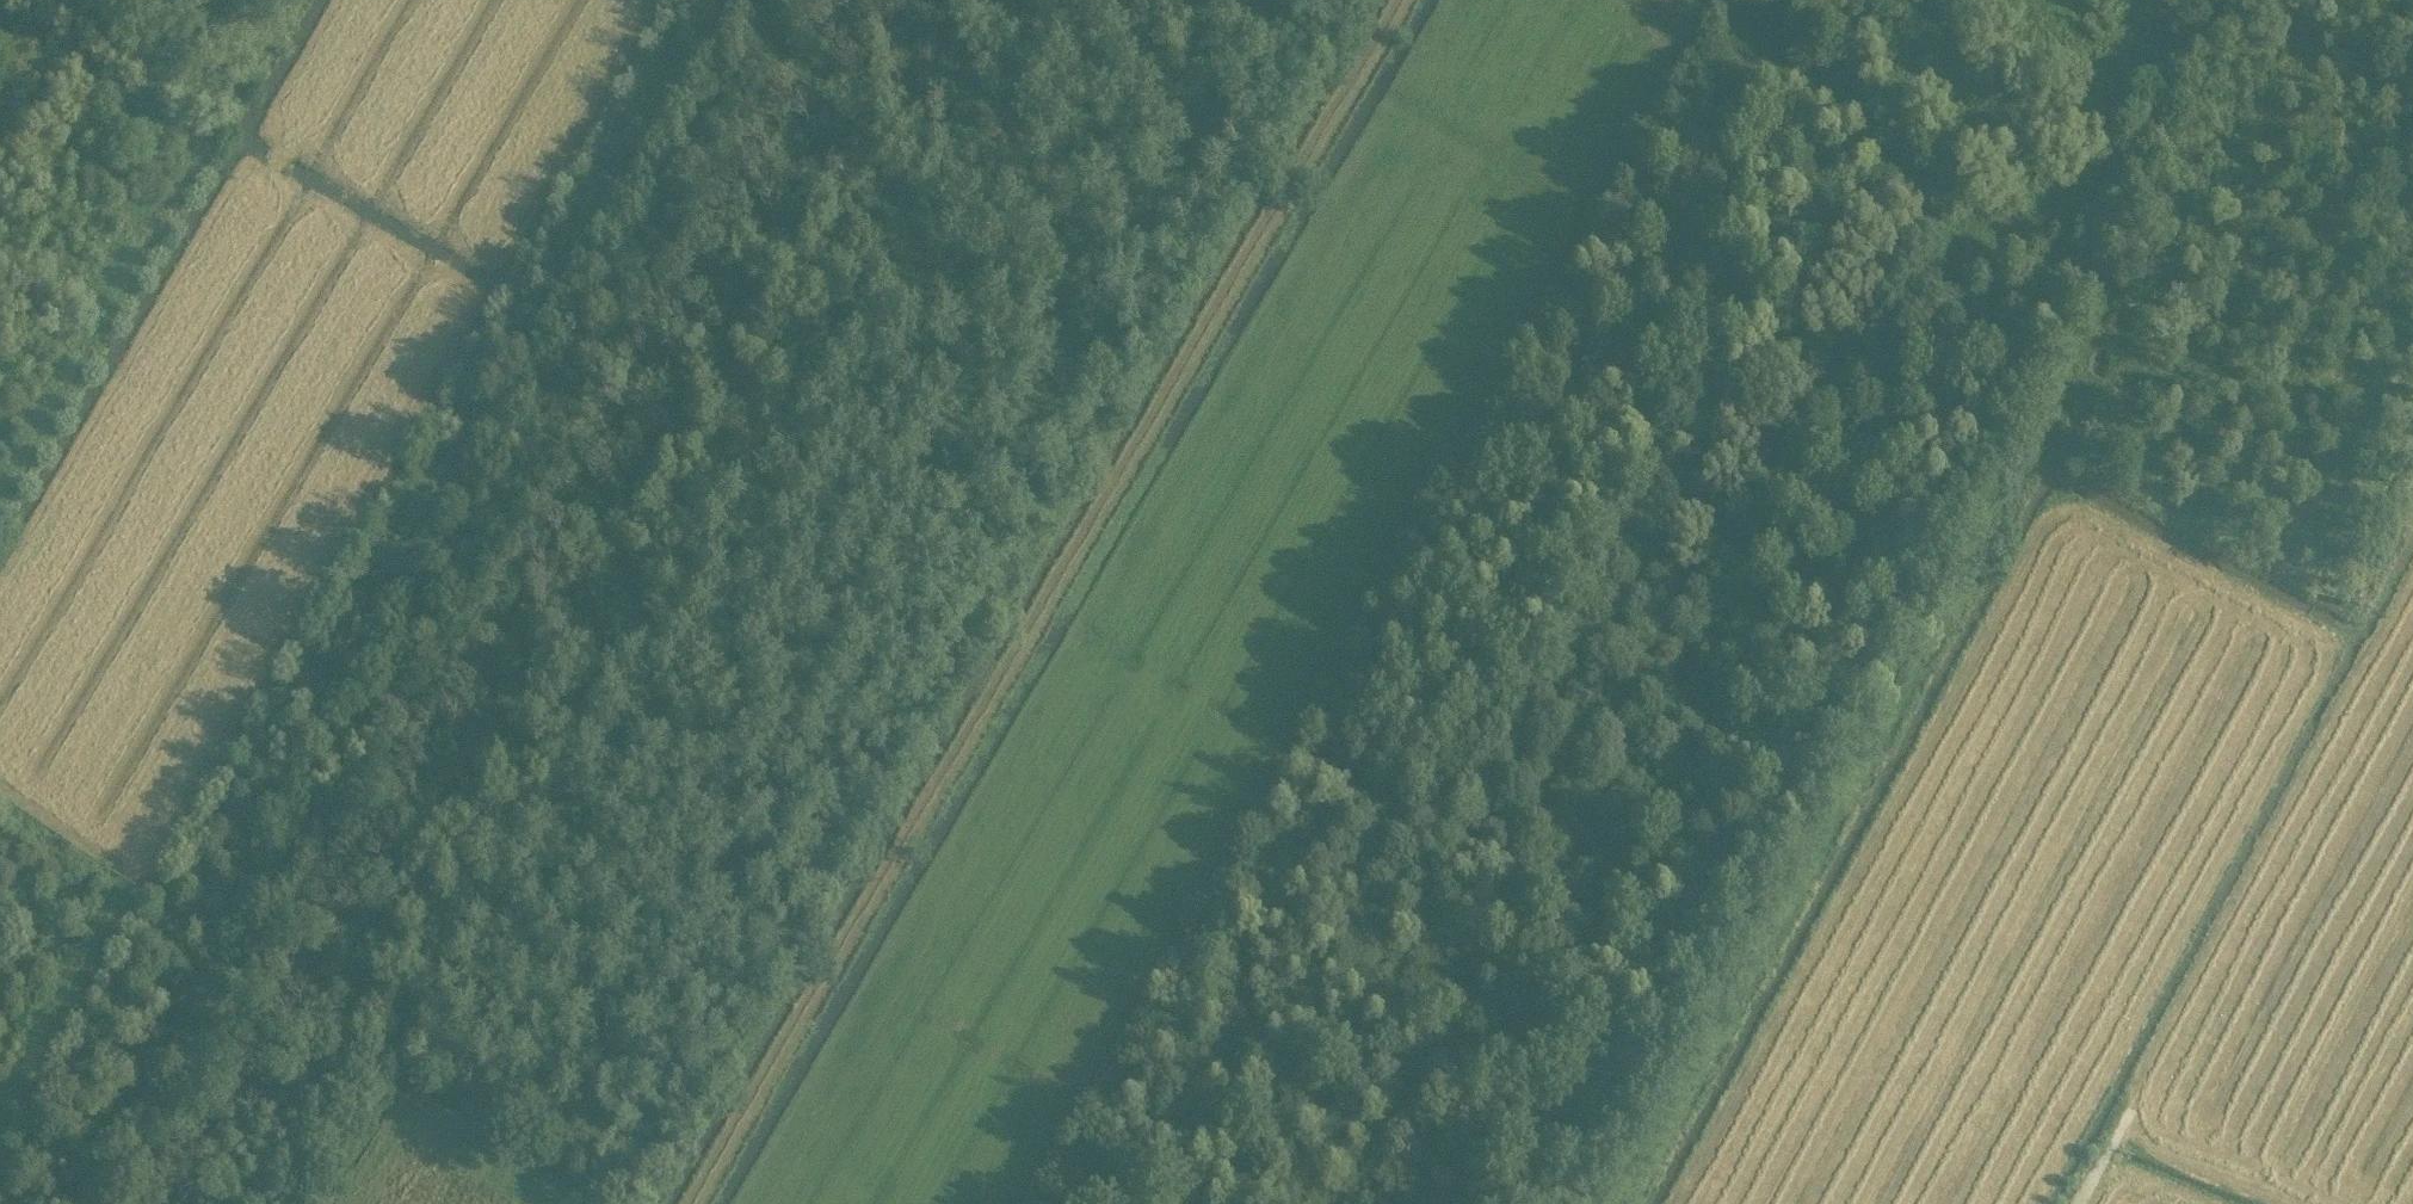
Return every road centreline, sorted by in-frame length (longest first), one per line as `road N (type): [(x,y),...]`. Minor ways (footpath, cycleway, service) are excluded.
road 1 (track): [(139,880),(0,1108)]

